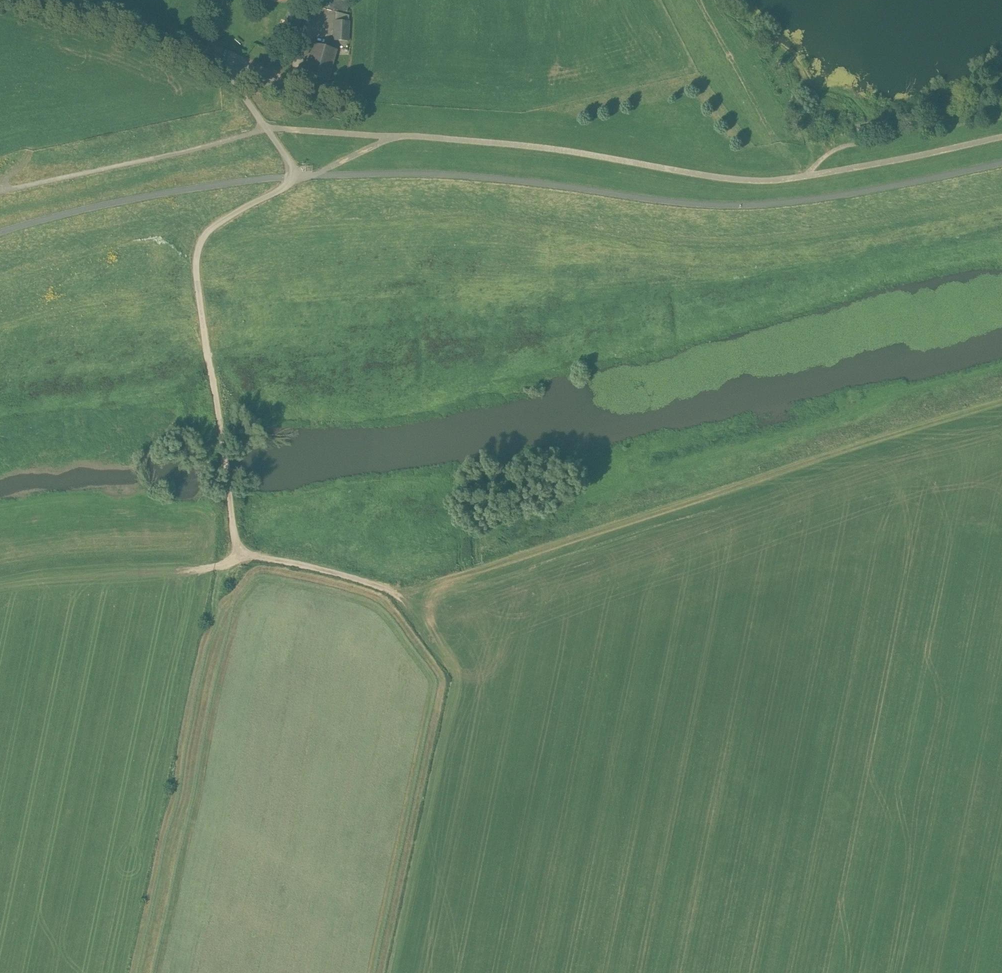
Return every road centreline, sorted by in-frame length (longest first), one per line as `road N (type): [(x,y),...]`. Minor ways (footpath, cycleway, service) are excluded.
road 1 (track): [(0,185),(267,128),(546,148),(756,181),(1001,137)]
road 2 (track): [(299,176),(214,227),(196,264),(234,537),(249,554),(359,580),(408,607)]
road 3 (residential): [(66,0),(283,88)]
road 4 (track): [(299,176),(234,65)]

